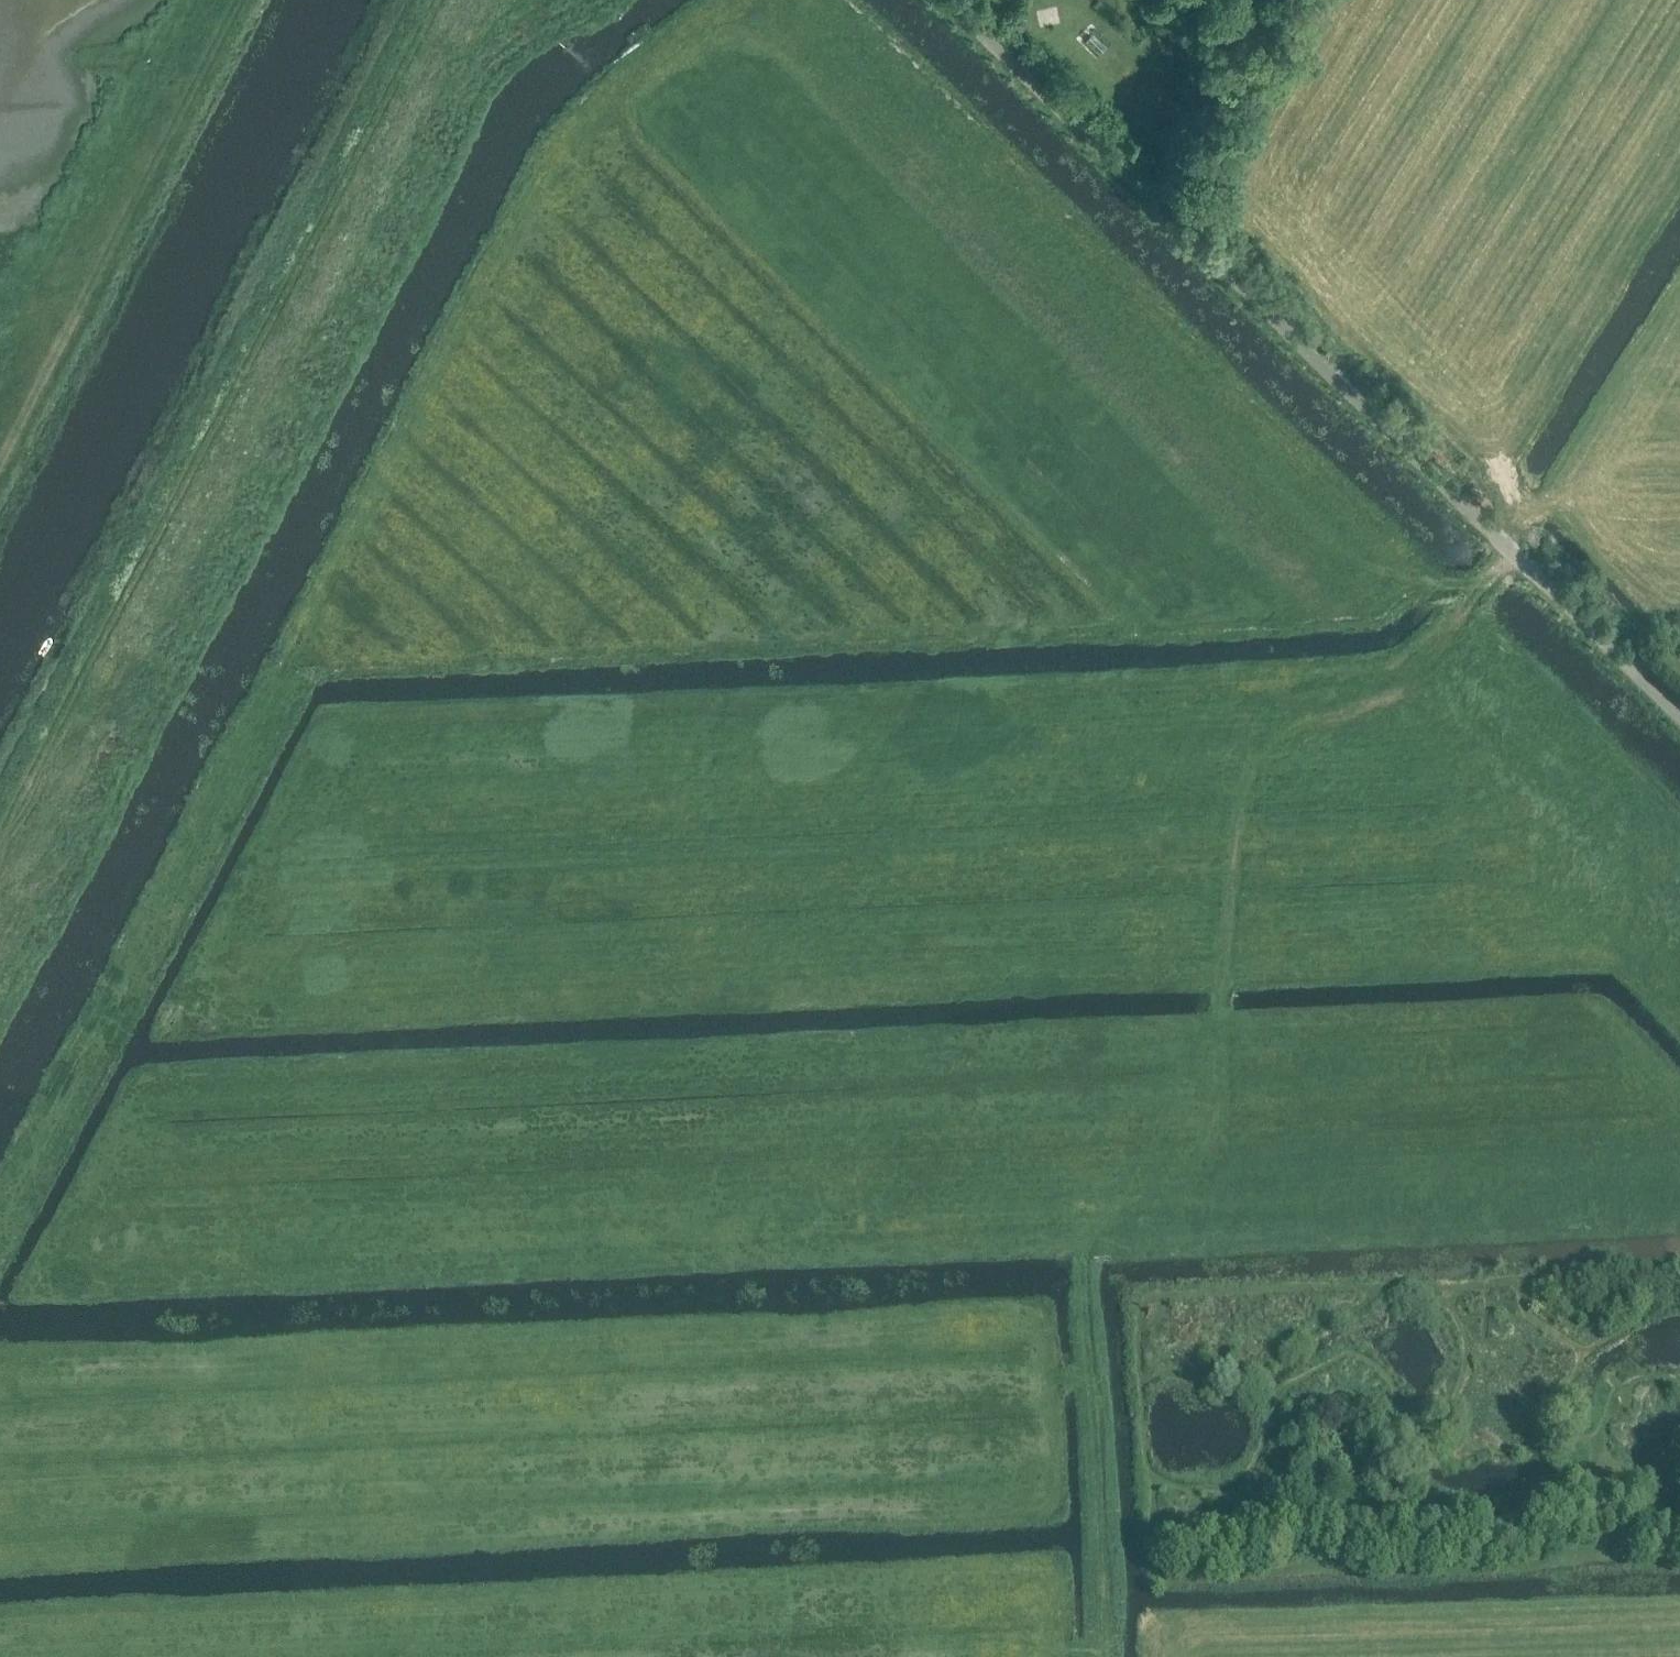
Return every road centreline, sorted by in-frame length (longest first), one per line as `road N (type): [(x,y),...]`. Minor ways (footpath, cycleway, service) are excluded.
road 1 (unclassified): [(1679,725),(934,0)]

